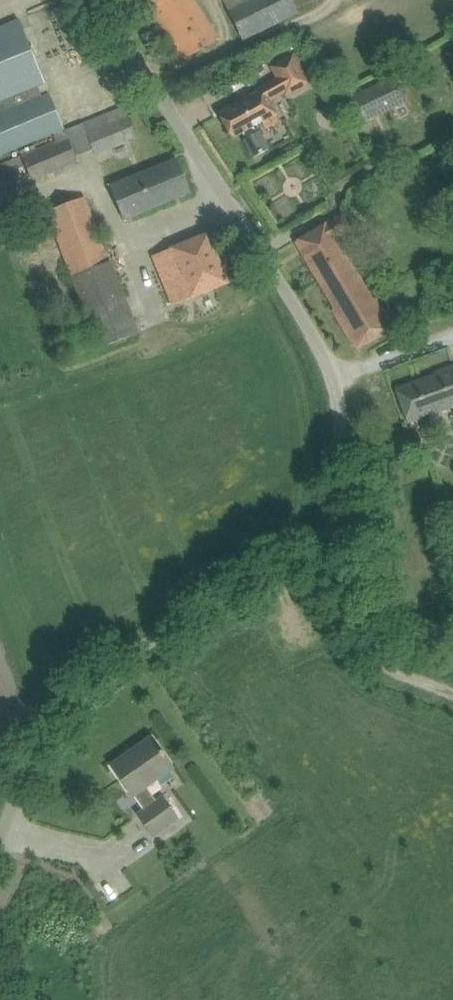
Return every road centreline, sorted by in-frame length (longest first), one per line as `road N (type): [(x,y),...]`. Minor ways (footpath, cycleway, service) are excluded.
road 1 (unclassified): [(0,865),(64,711),(89,684),(295,569),(324,584),(340,542),(340,391),(326,342),(104,0)]
road 2 (track): [(452,692),(378,665),(324,584)]

